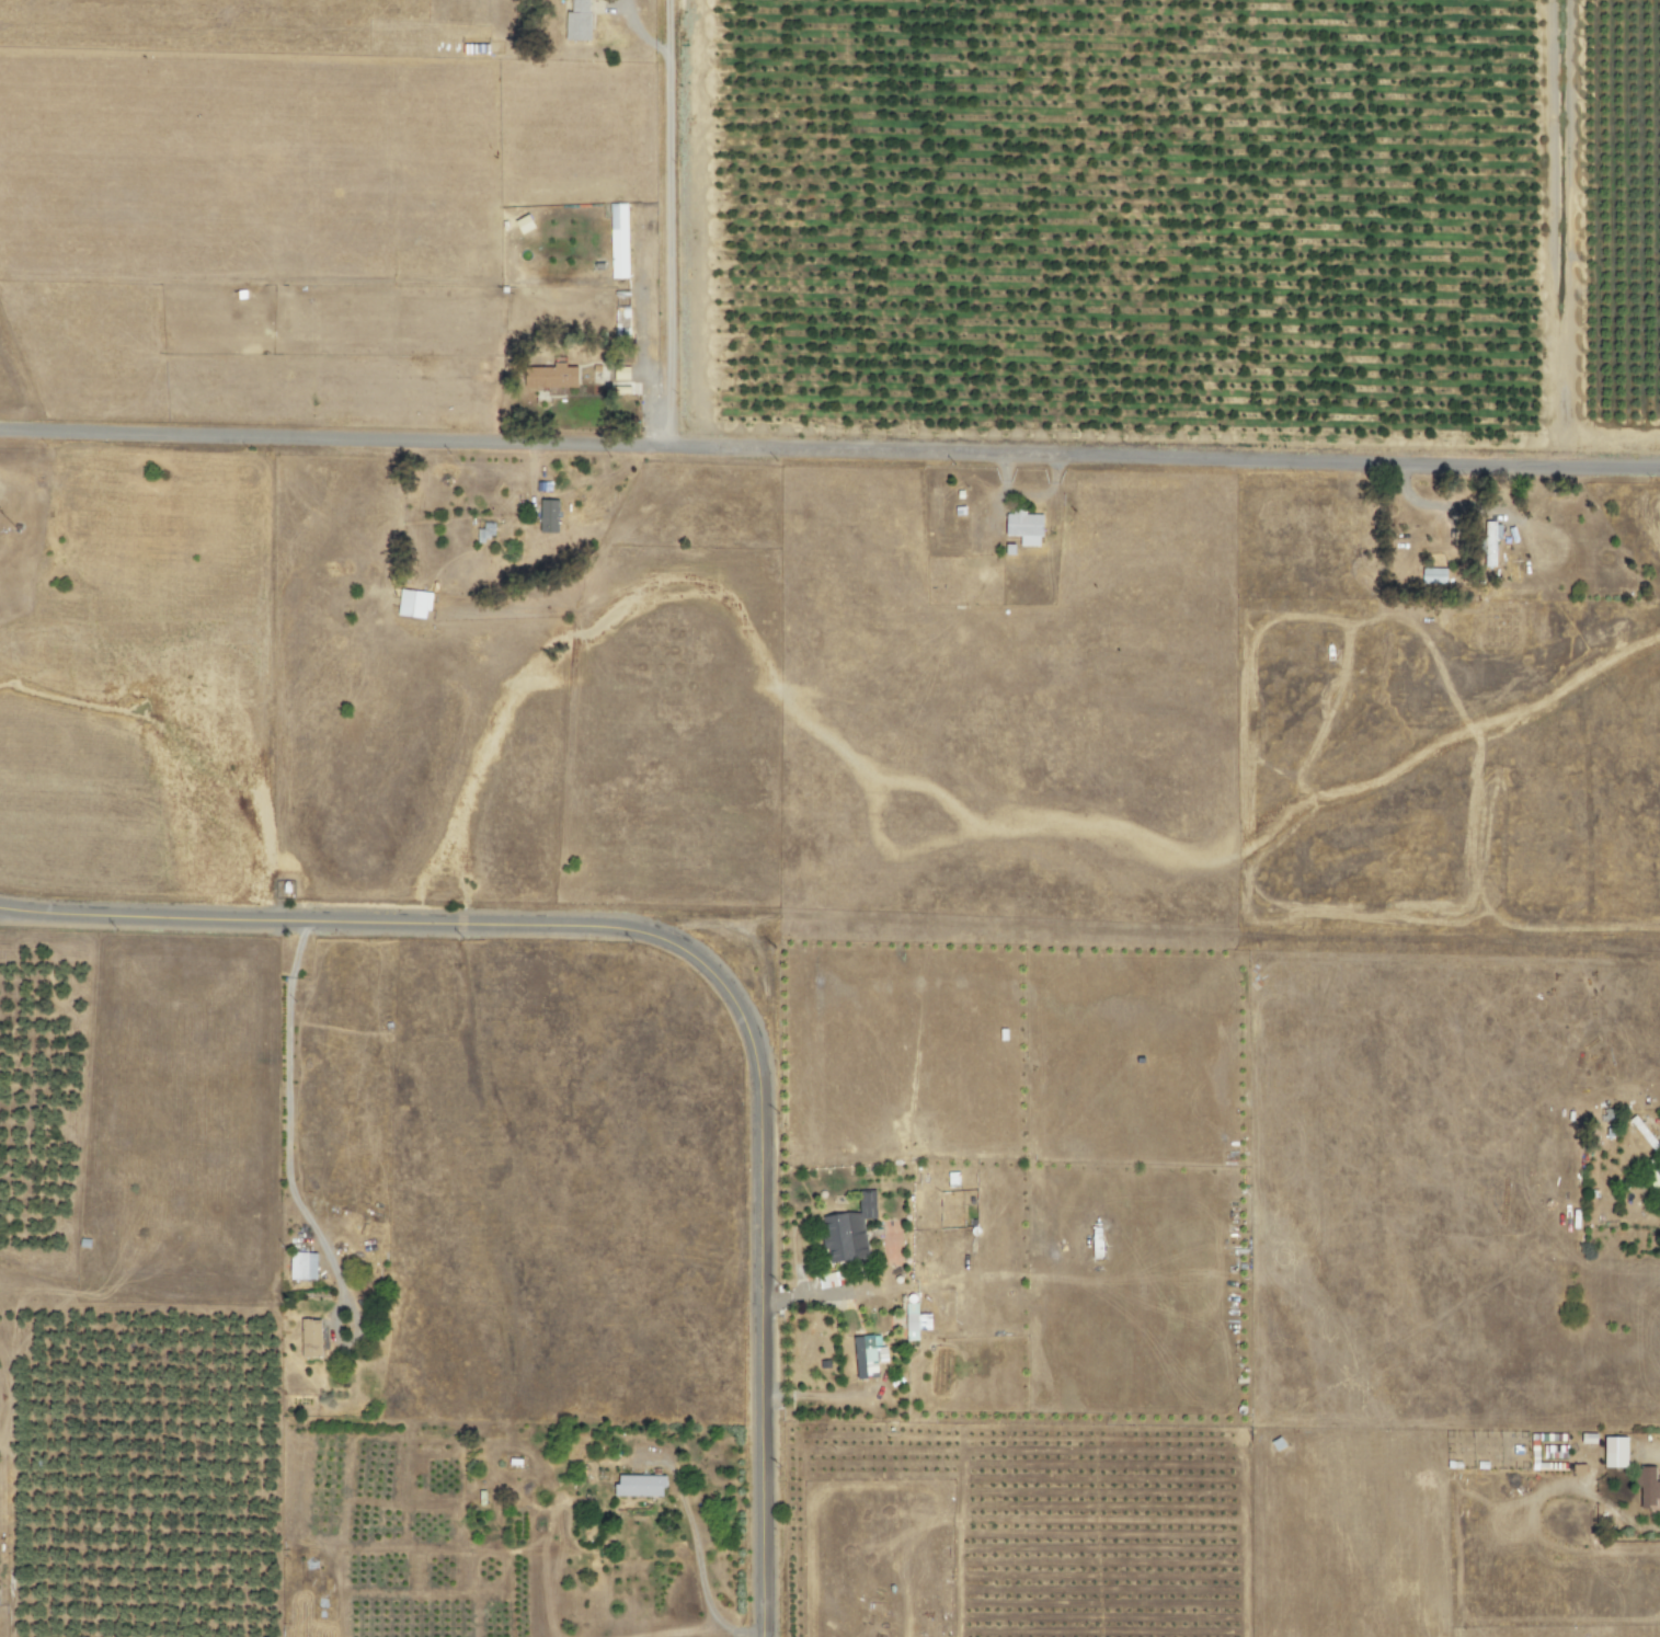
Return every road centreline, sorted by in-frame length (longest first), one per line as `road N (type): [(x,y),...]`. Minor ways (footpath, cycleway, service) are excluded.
road 1 (residential): [(1659,467),(0,430)]
road 2 (tertiary): [(758,1636),(756,1064),(737,1011),(705,968),(671,941),(620,927),(0,908)]

